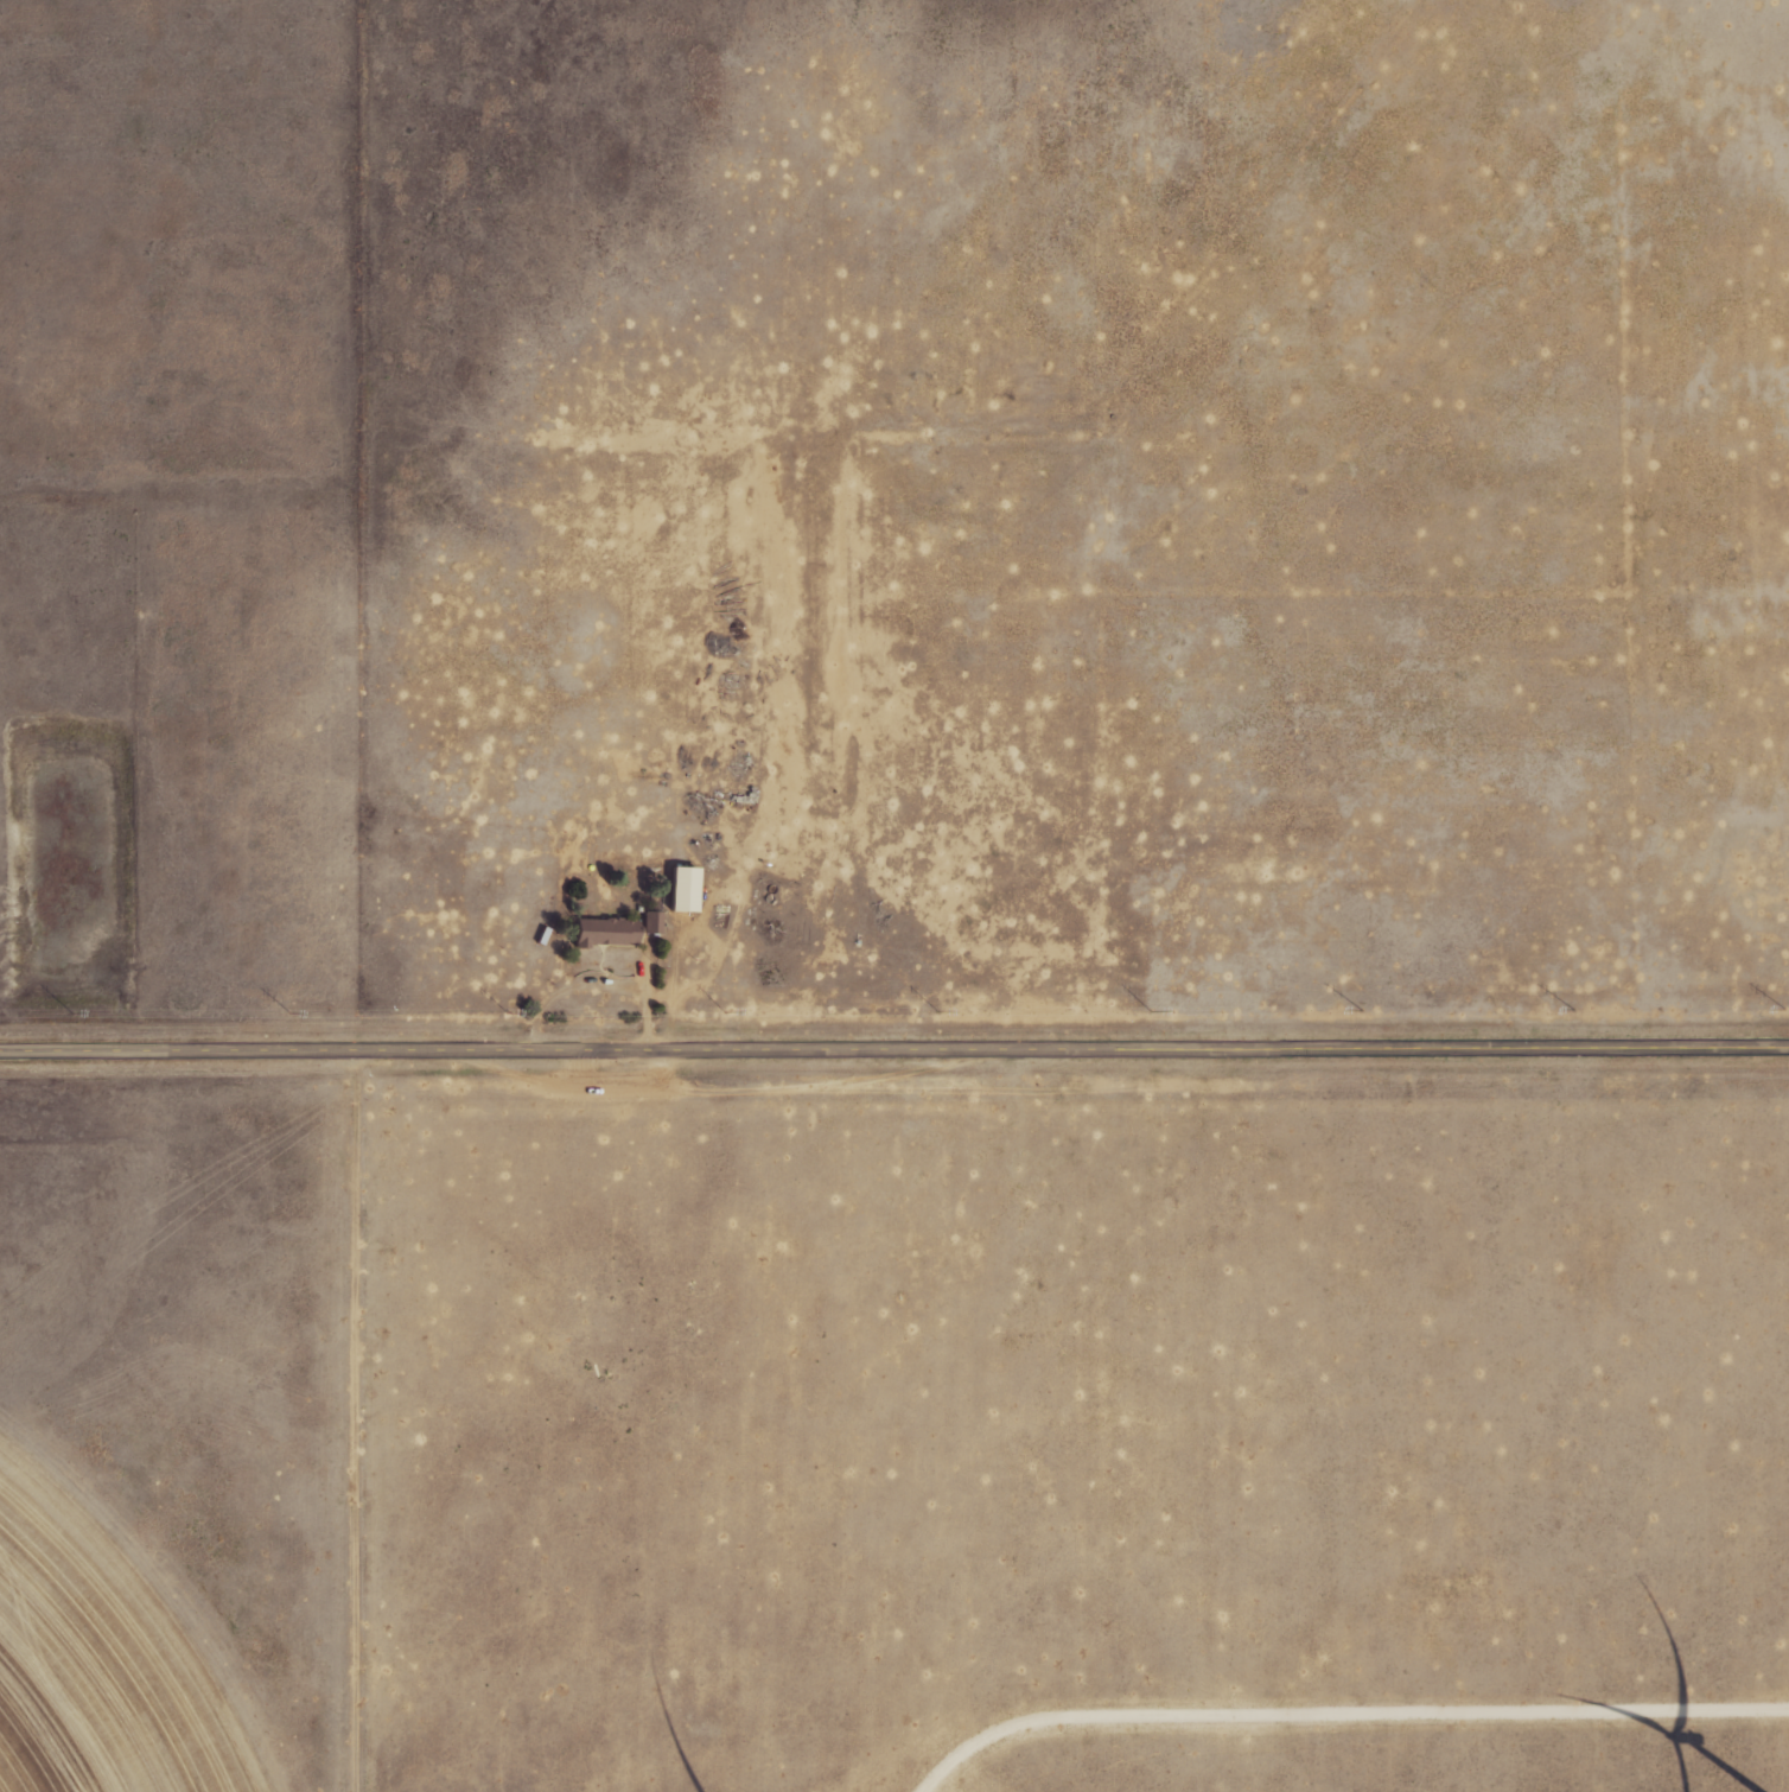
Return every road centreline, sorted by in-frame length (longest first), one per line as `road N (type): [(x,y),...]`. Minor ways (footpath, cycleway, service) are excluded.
road 1 (secondary): [(1788,1052),(0,1053)]

